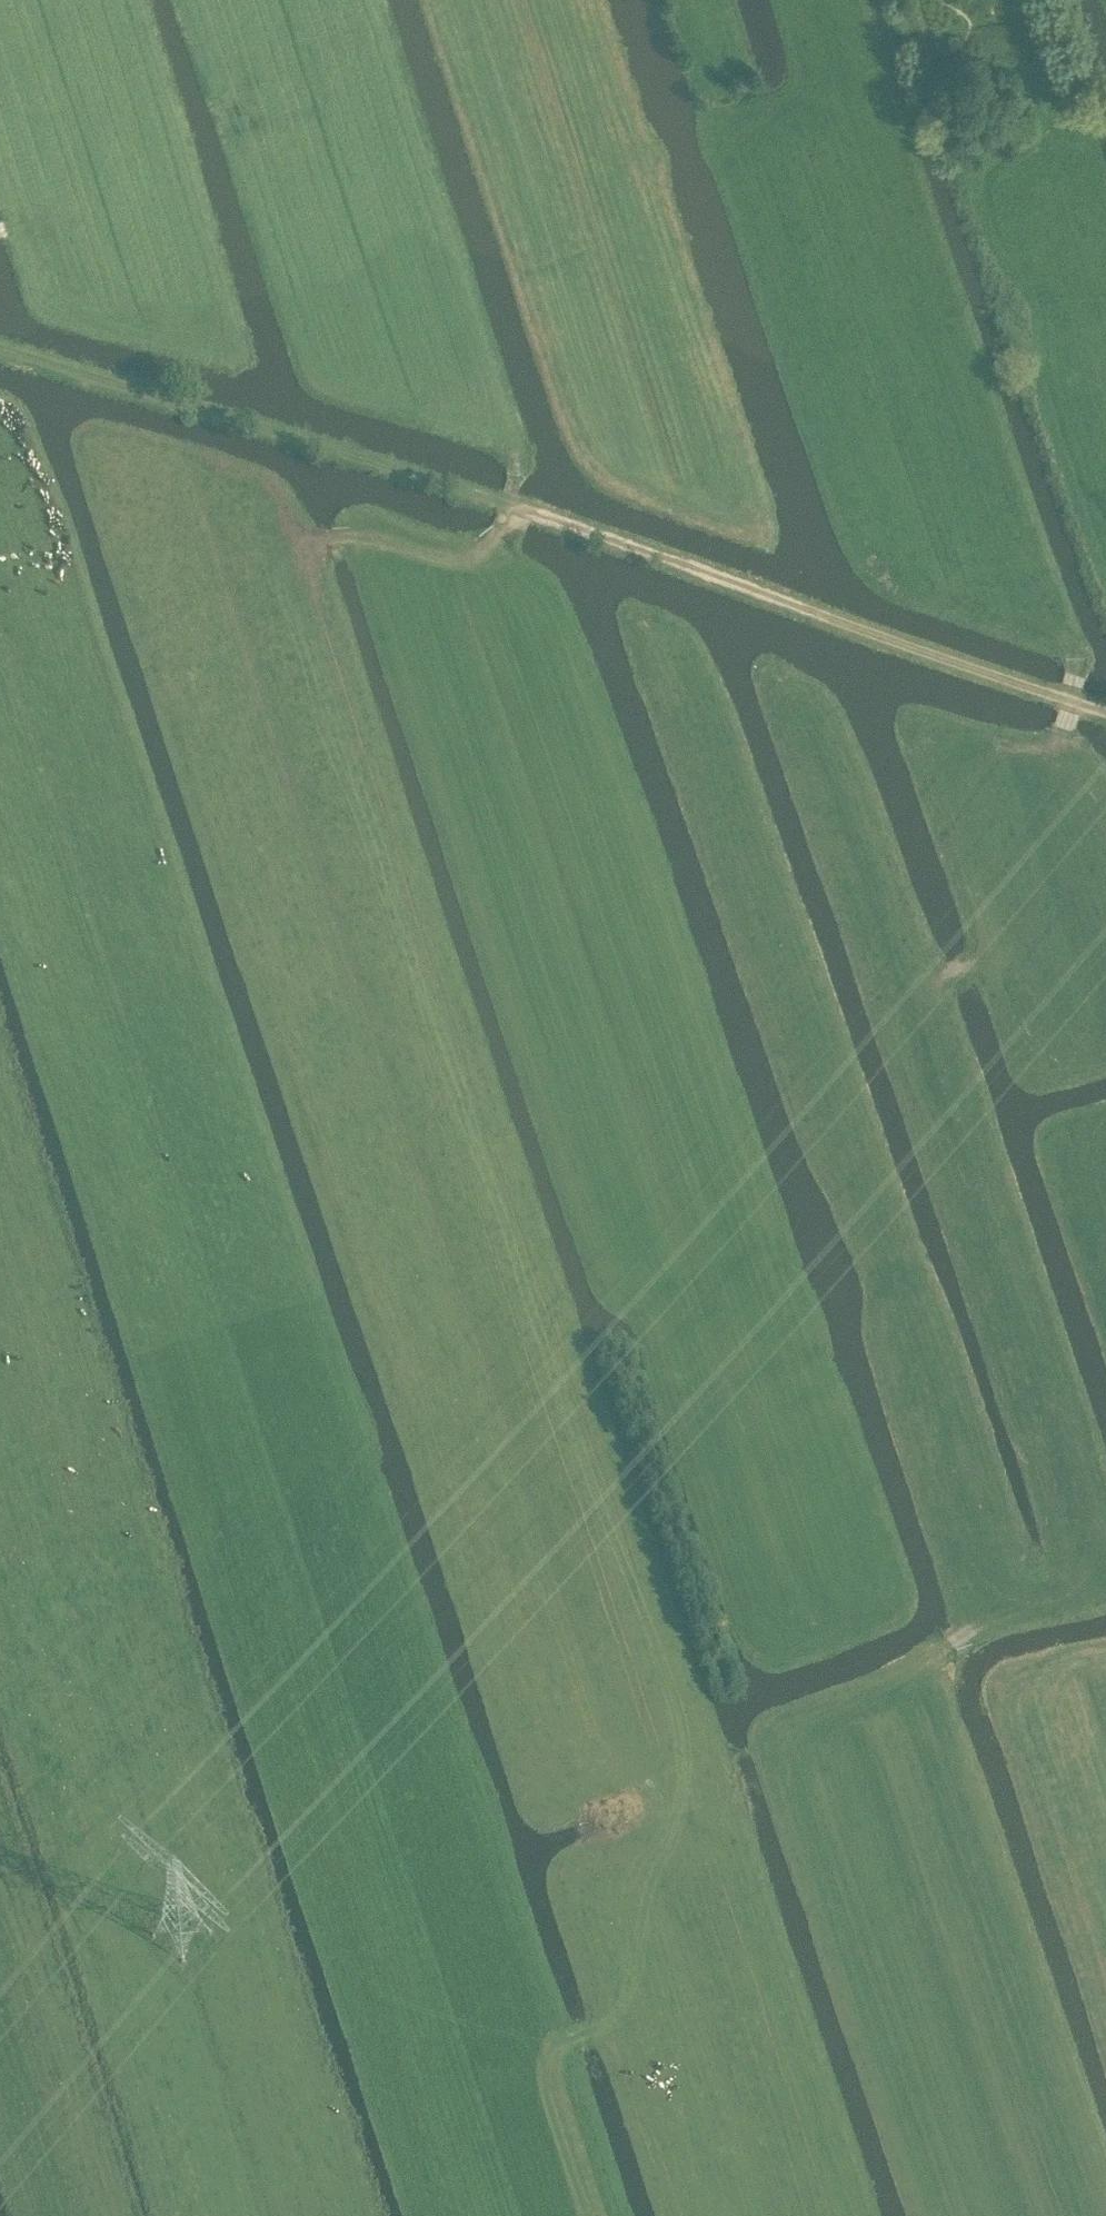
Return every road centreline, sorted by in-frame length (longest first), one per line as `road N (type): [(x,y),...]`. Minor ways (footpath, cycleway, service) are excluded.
road 1 (track): [(1105,715),(480,498),(0,346)]
road 2 (track): [(302,543),(357,537),(476,561),(496,542),(519,470)]

